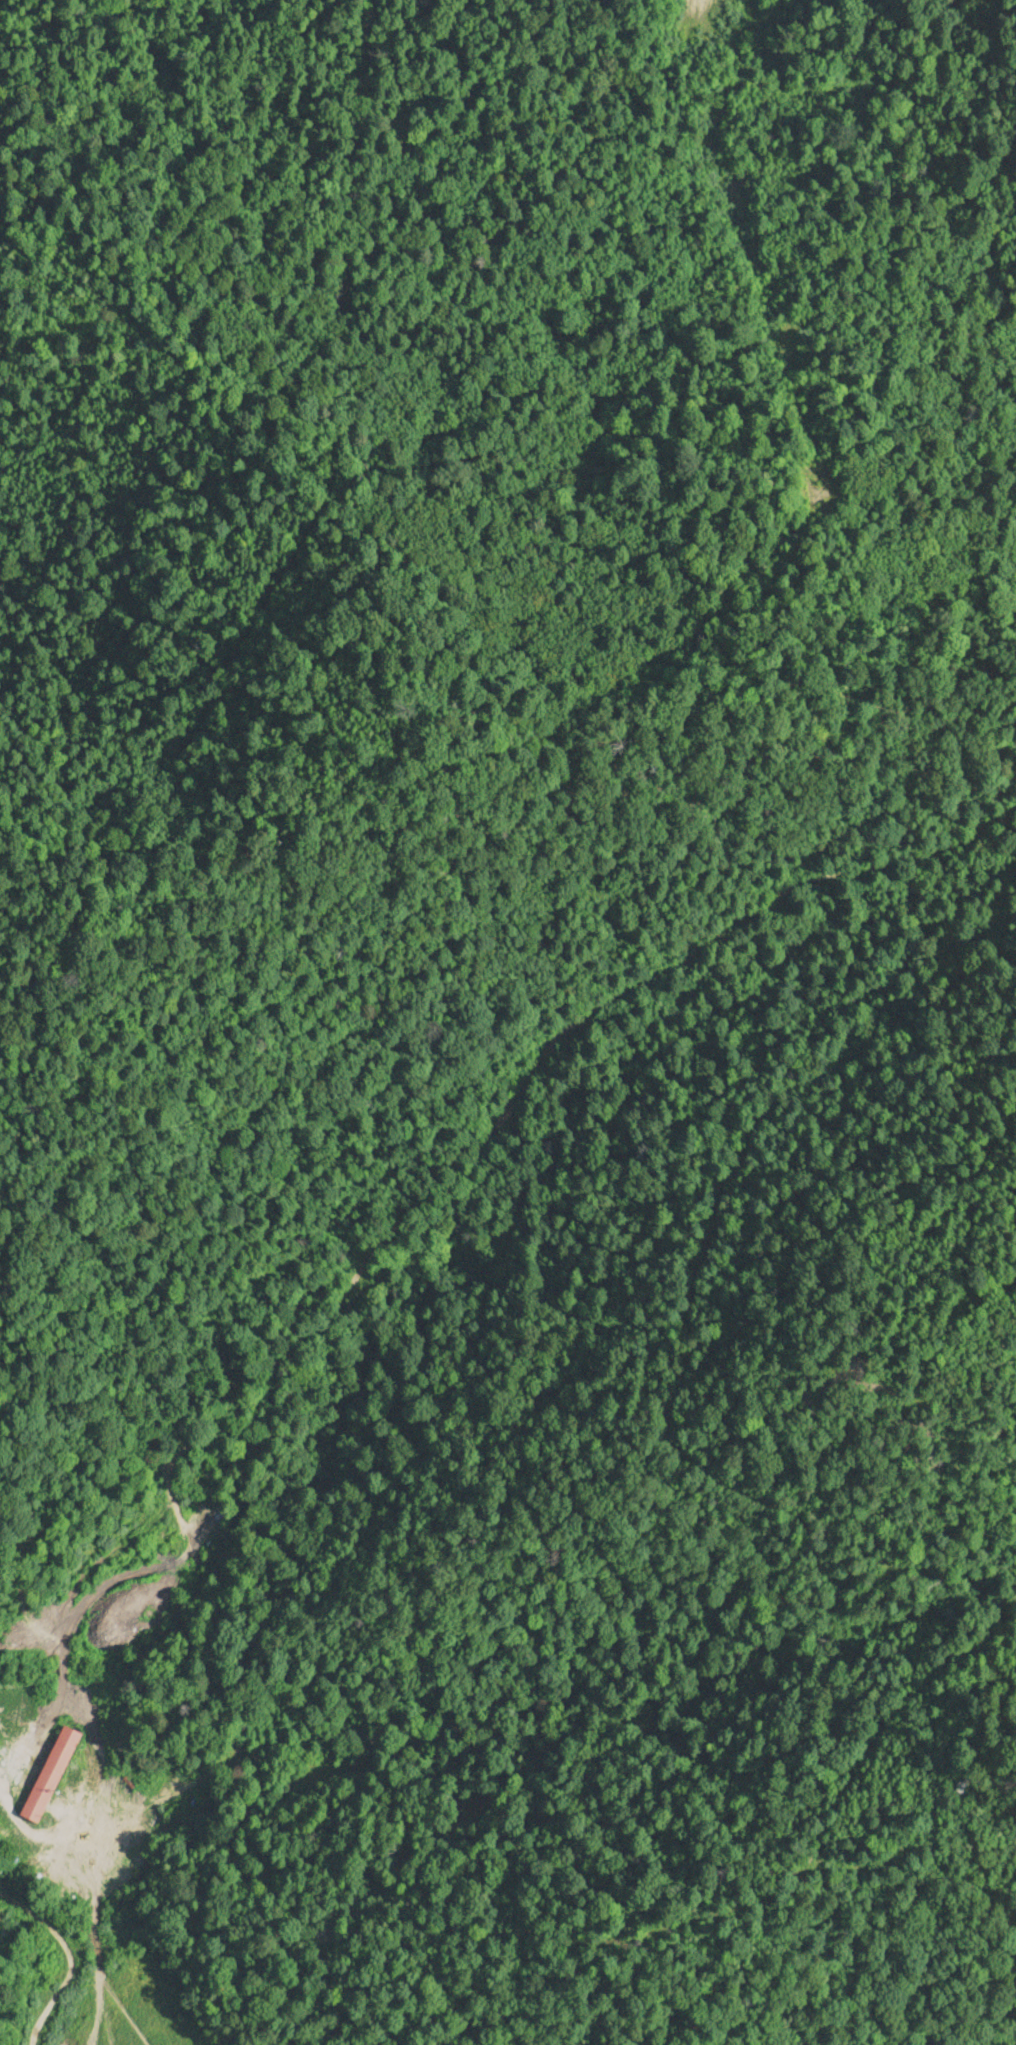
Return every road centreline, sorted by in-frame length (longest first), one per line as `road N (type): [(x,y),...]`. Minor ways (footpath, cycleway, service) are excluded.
road 1 (residential): [(468,0),(406,30),(376,69),(378,92),(300,178)]

